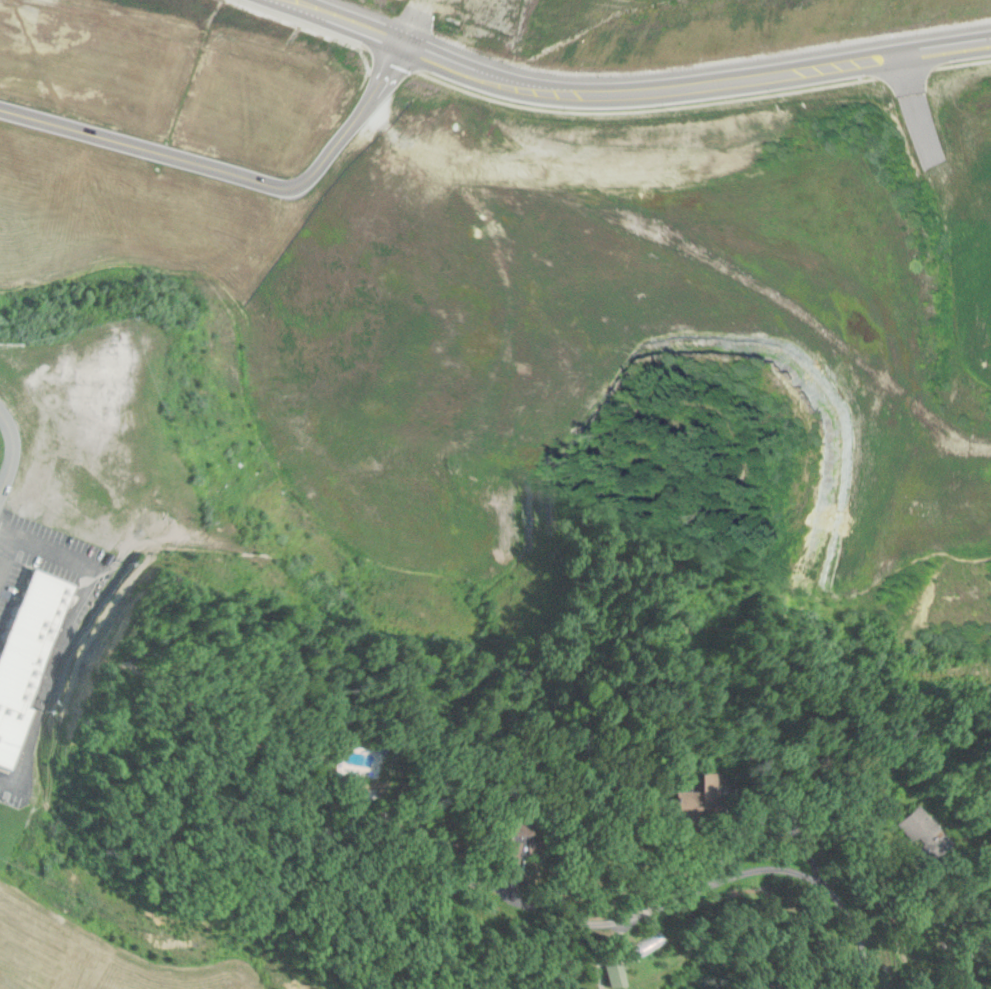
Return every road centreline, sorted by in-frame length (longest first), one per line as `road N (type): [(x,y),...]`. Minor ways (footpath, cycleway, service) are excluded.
road 1 (secondary): [(281,0),(490,74),(572,93),(662,94),(990,42)]
road 2 (residential): [(866,988),(862,950),(837,902),(794,878),(757,874),(613,927),(526,909)]

